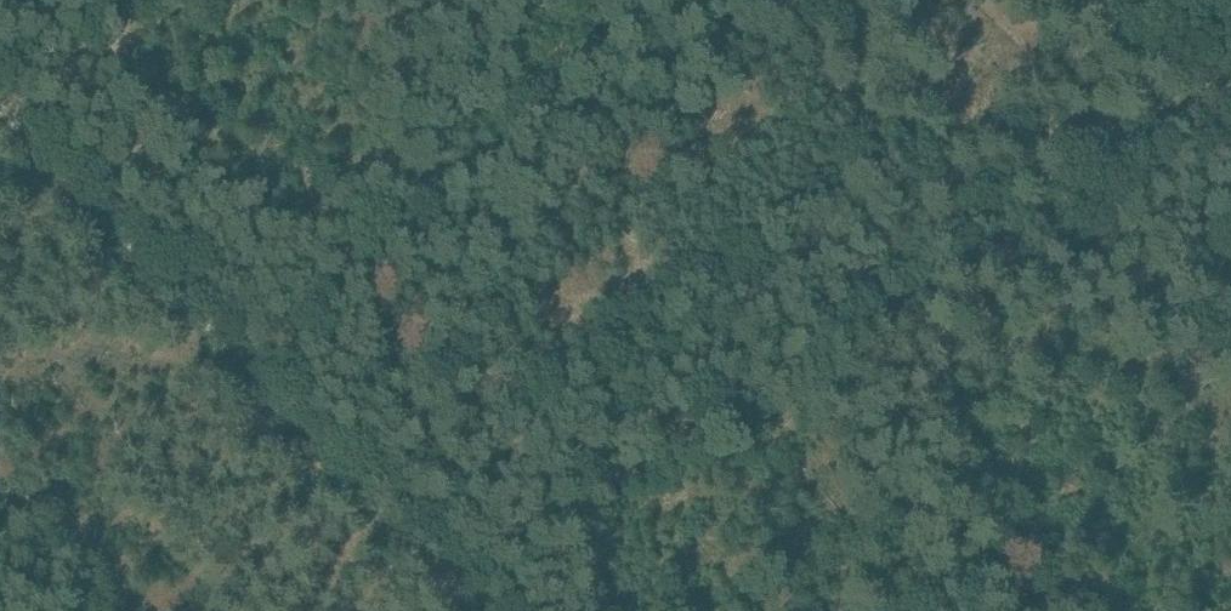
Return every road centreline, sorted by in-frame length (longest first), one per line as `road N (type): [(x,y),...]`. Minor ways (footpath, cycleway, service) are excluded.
road 1 (track): [(456,610),(0,122)]
road 2 (track): [(1142,0),(1230,90)]

